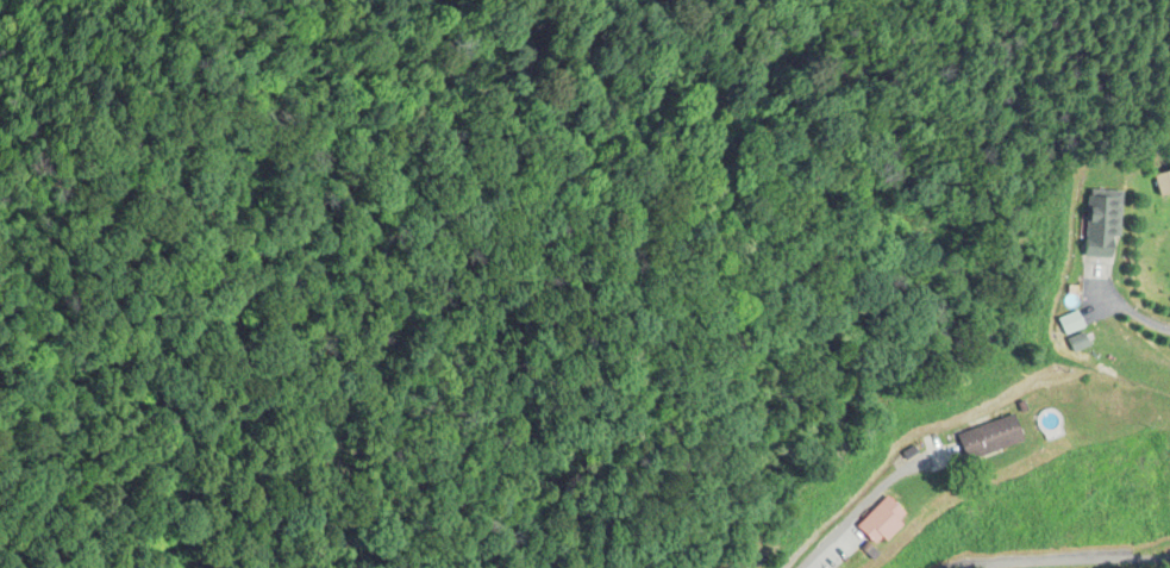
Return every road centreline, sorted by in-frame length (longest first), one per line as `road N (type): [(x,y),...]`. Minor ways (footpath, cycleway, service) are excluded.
road 1 (residential): [(939,460),(893,482),(809,567)]
road 2 (residential): [(1020,567),(1169,562)]

